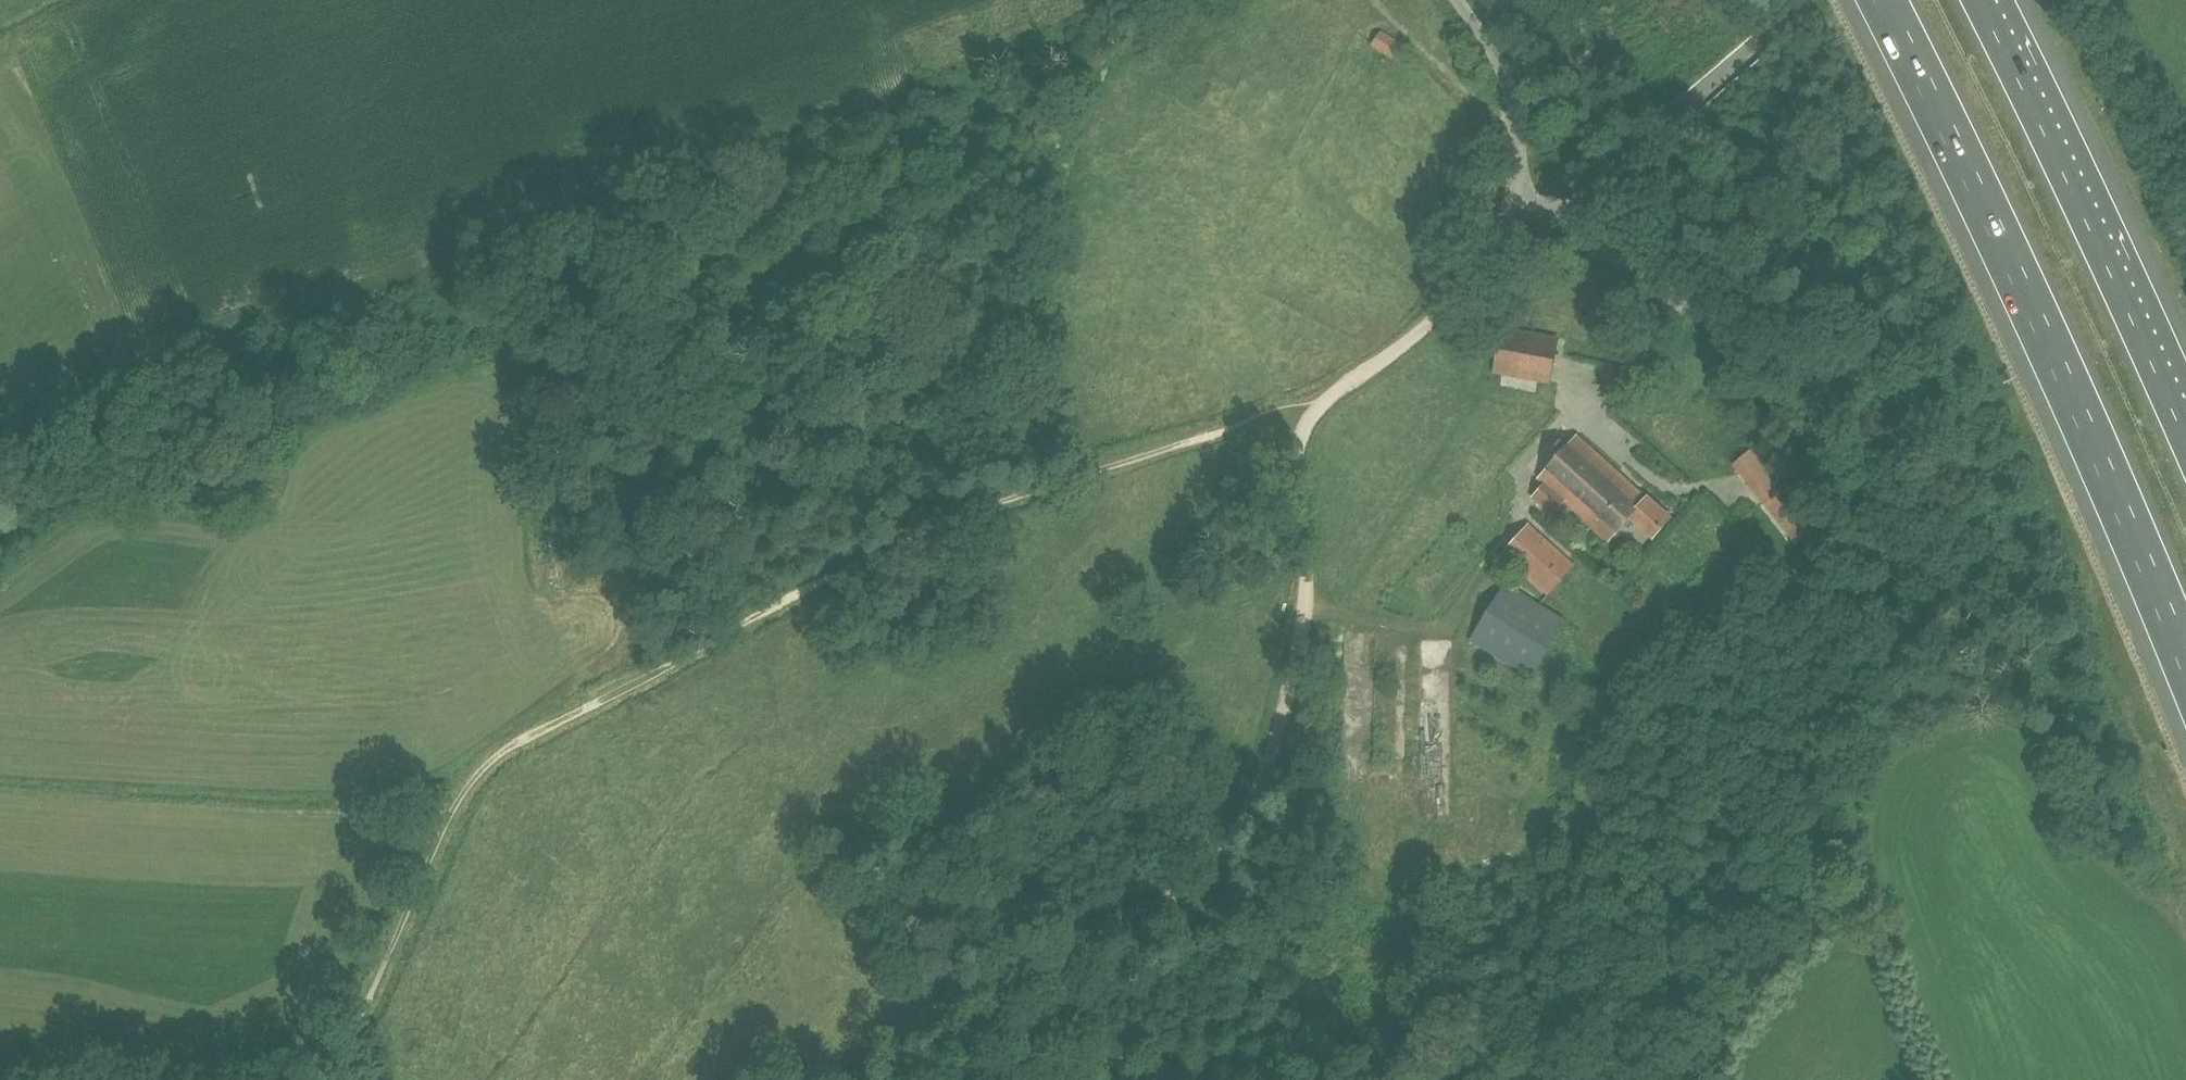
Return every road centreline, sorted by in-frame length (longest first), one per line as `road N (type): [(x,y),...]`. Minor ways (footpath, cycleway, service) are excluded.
road 1 (track): [(330,1079),(472,778),(829,573),(1310,410)]
road 2 (track): [(870,1079),(946,1015),(1178,899),(1223,851),(1277,748),(1307,572),(1299,440),(1310,410)]
road 3 (motorway): [(1882,0),(2022,289),(2185,666)]
road 4 (motorway): [(2185,412),(1991,0)]
road 5 (unclassified): [(1310,410),(1416,337),(1466,287),(1517,195)]
road 6 (unclassified): [(1517,195),(1522,154),(1511,89),(1460,0)]

